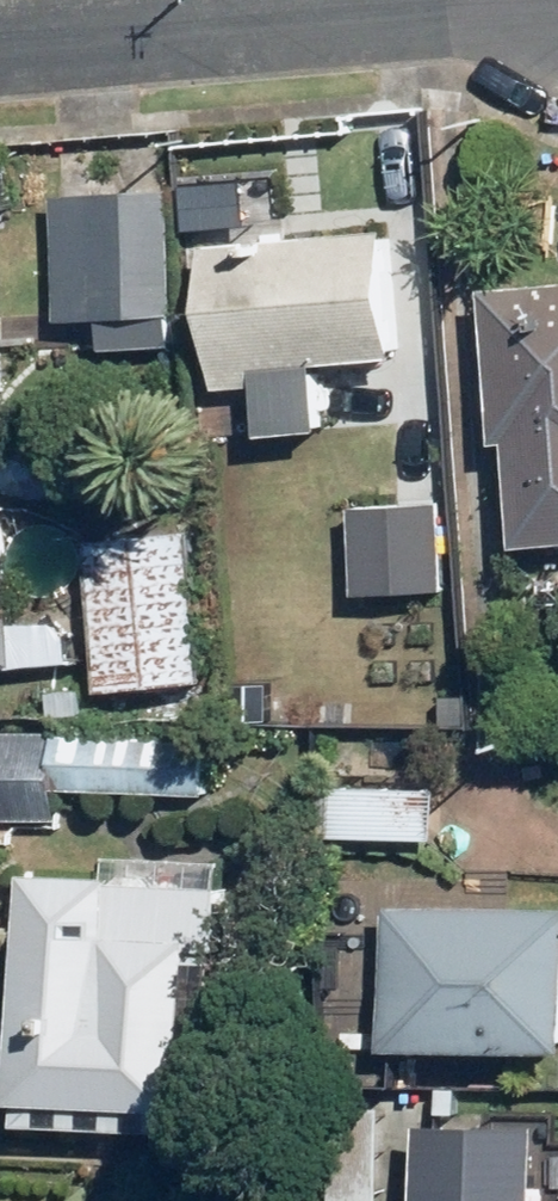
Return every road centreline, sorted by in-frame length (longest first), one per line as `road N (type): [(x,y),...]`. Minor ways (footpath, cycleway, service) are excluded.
road 1 (residential): [(0,44),(482,0)]

